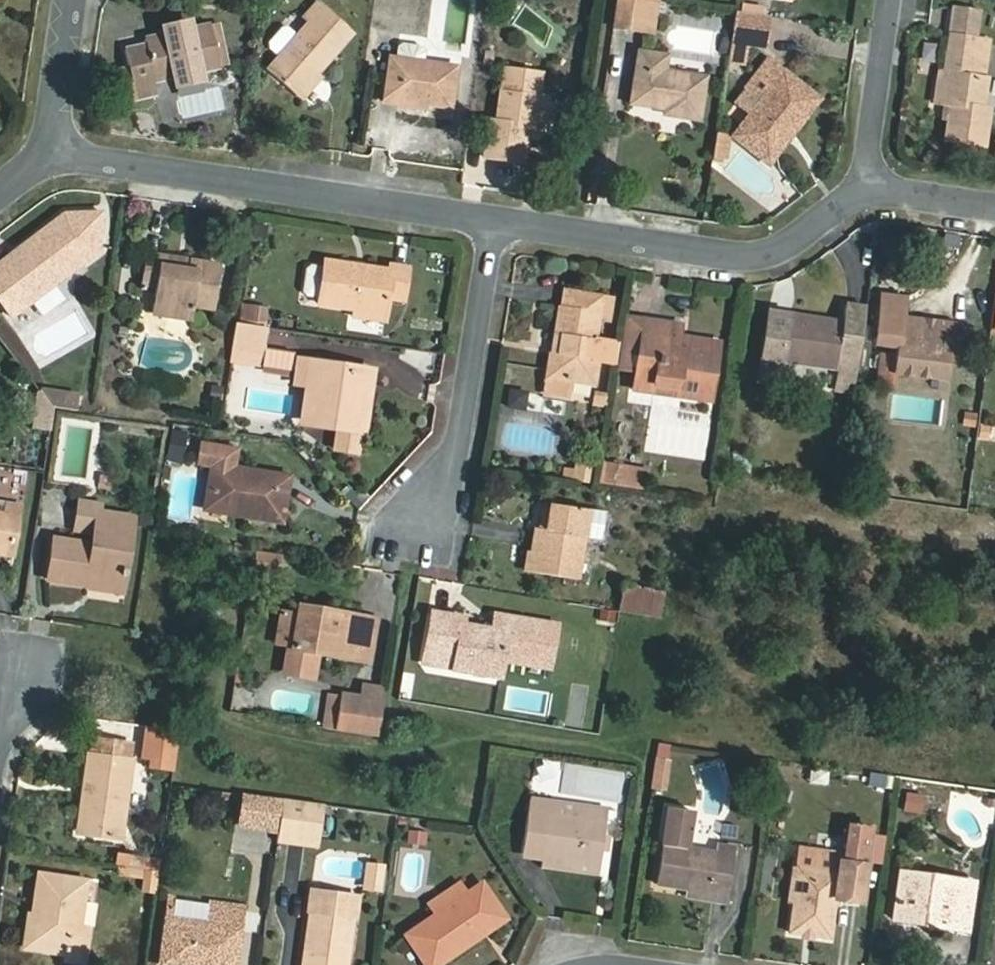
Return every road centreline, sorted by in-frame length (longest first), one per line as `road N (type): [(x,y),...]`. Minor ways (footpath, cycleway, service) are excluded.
road 1 (residential): [(52,147),(494,219)]
road 2 (residential): [(494,219),(758,255),(868,192)]
road 3 (residential): [(386,522),(440,531),(494,219)]
road 4 (residential): [(892,0),(867,144),(868,192)]
road 5 (residential): [(52,147),(73,0)]
road 6 (residential): [(868,192),(994,206)]

